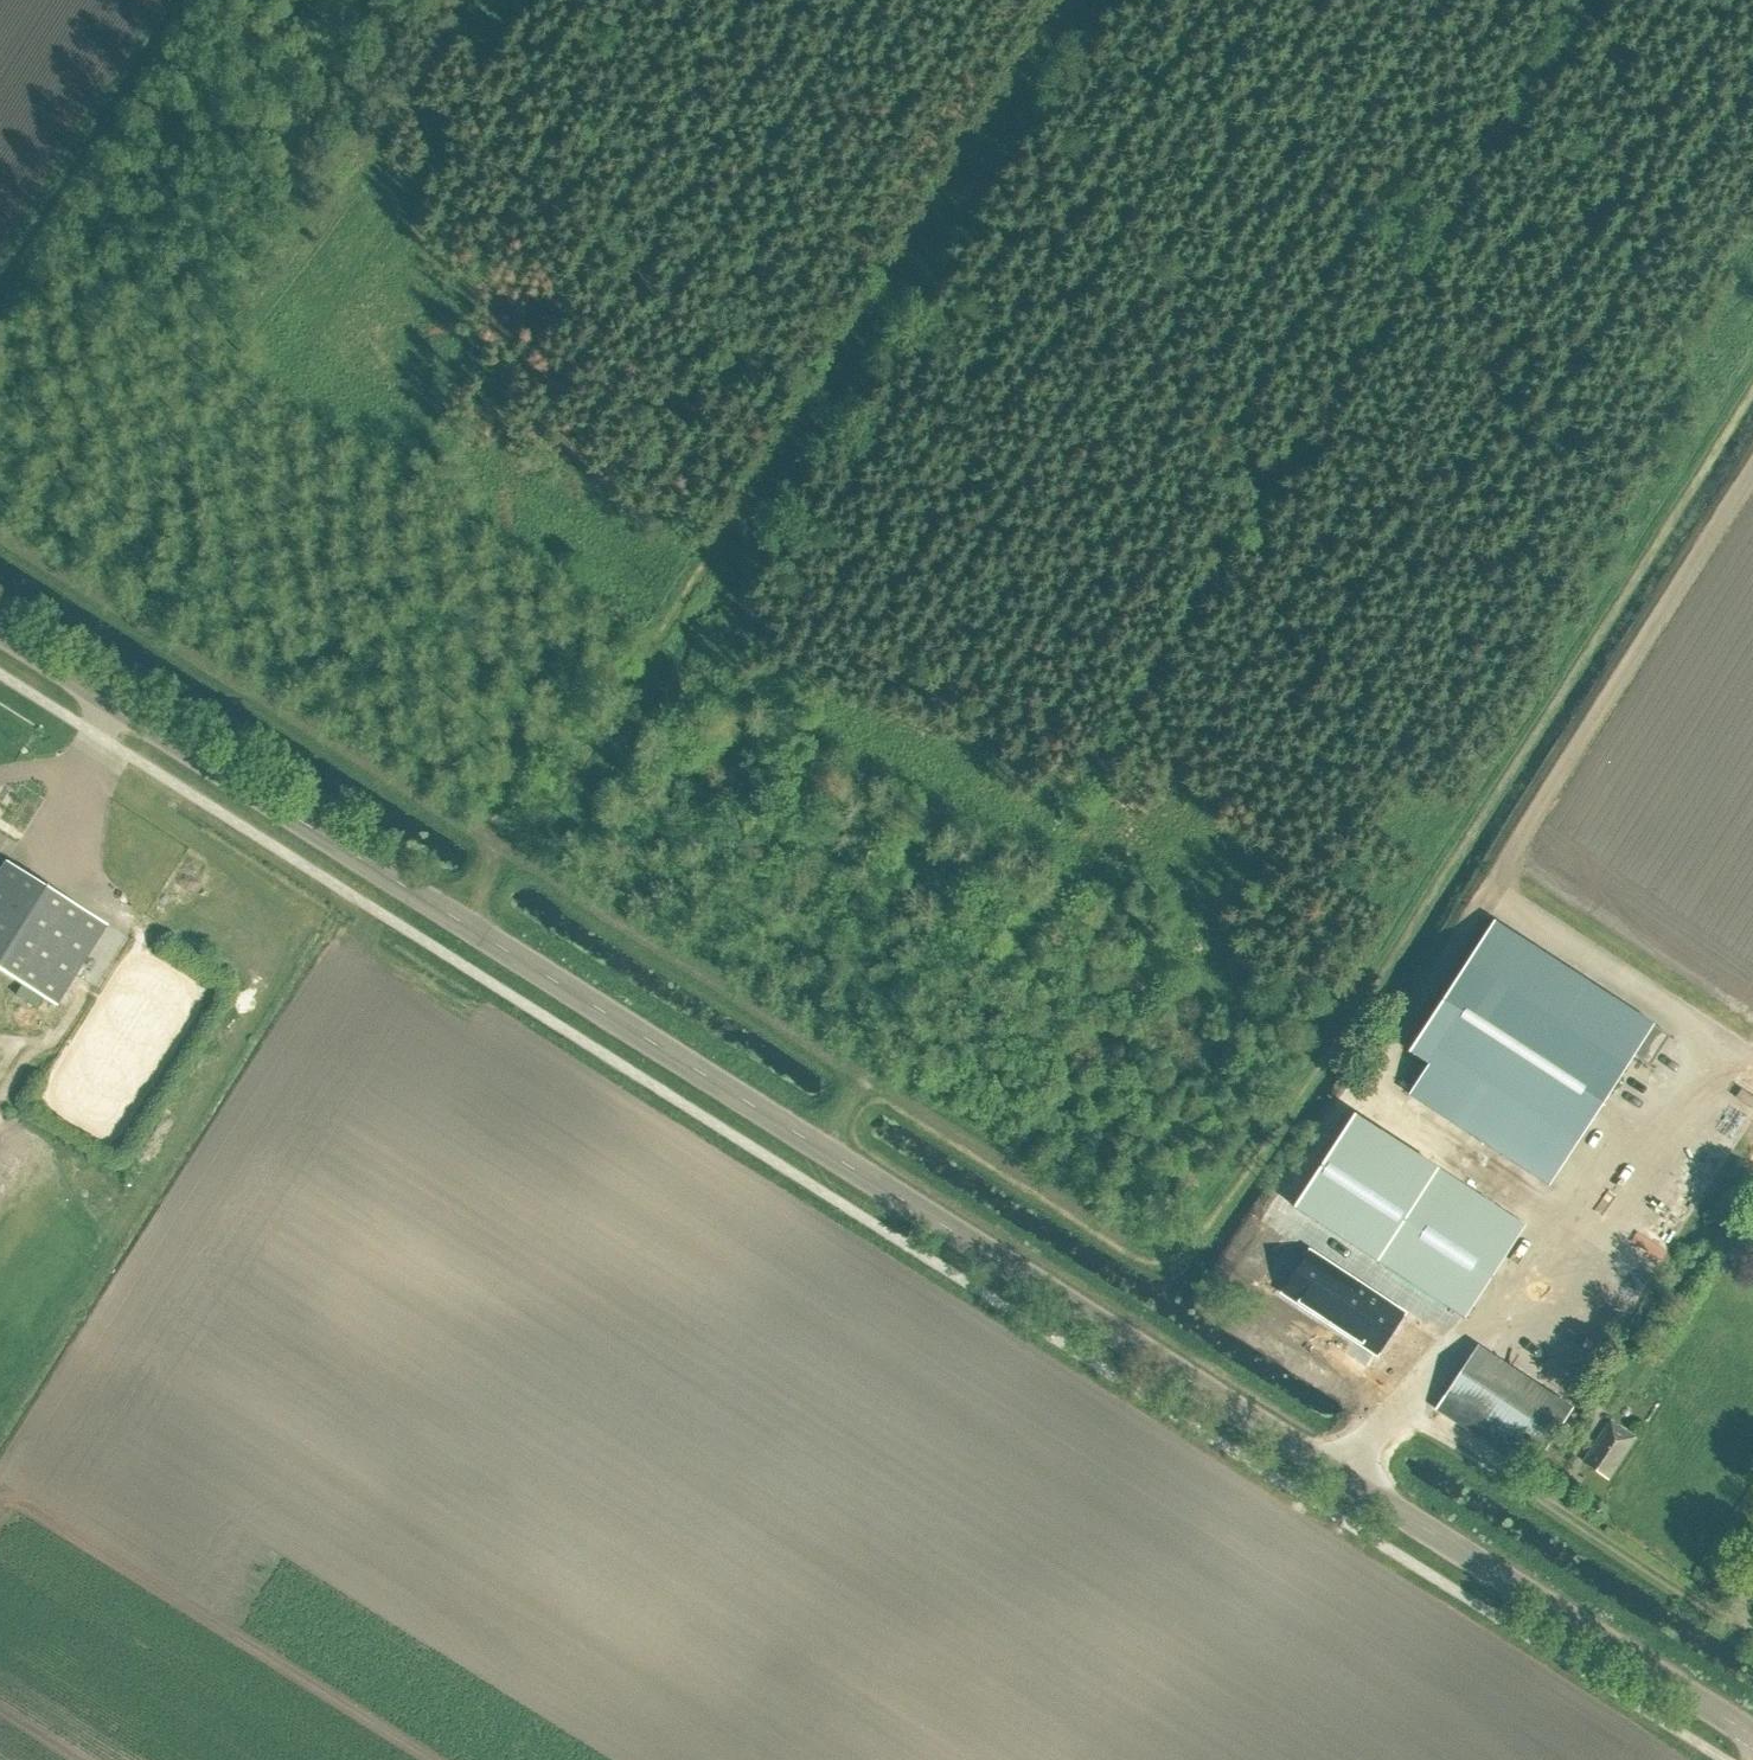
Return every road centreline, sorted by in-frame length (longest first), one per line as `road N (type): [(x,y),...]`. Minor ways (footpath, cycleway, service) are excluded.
road 1 (tertiary): [(0,629),(1752,1738)]
road 2 (track): [(1752,465),(1372,1063)]

